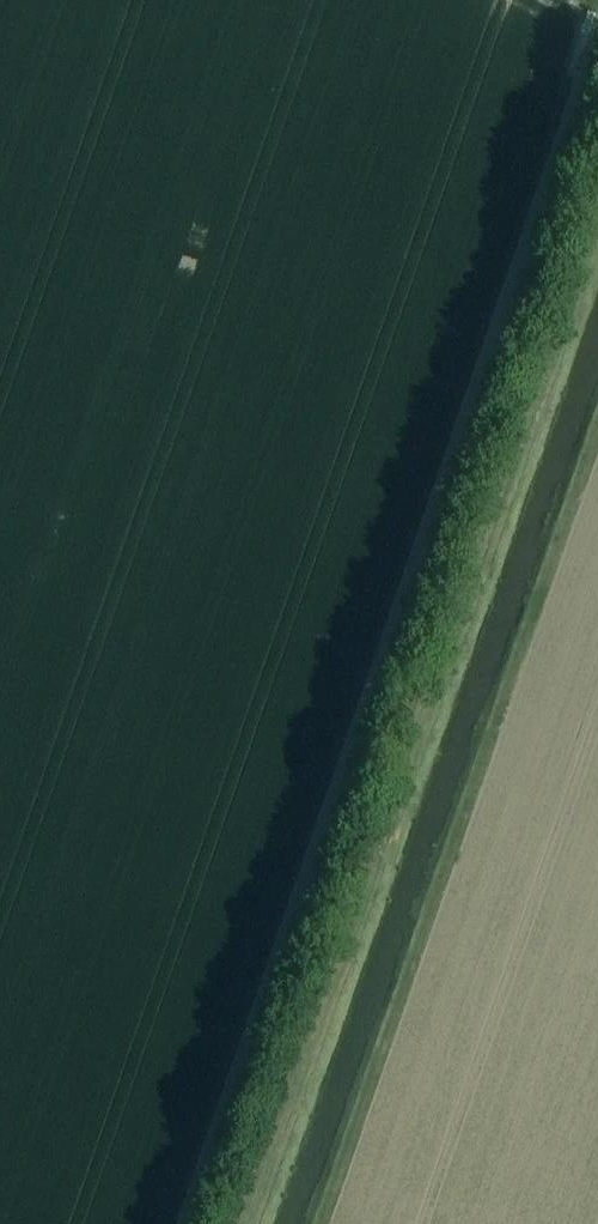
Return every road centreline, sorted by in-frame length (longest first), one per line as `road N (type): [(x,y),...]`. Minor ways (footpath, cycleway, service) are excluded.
road 1 (unclassified): [(185,1223),(597,37)]
road 2 (track): [(318,1223),(597,420)]

